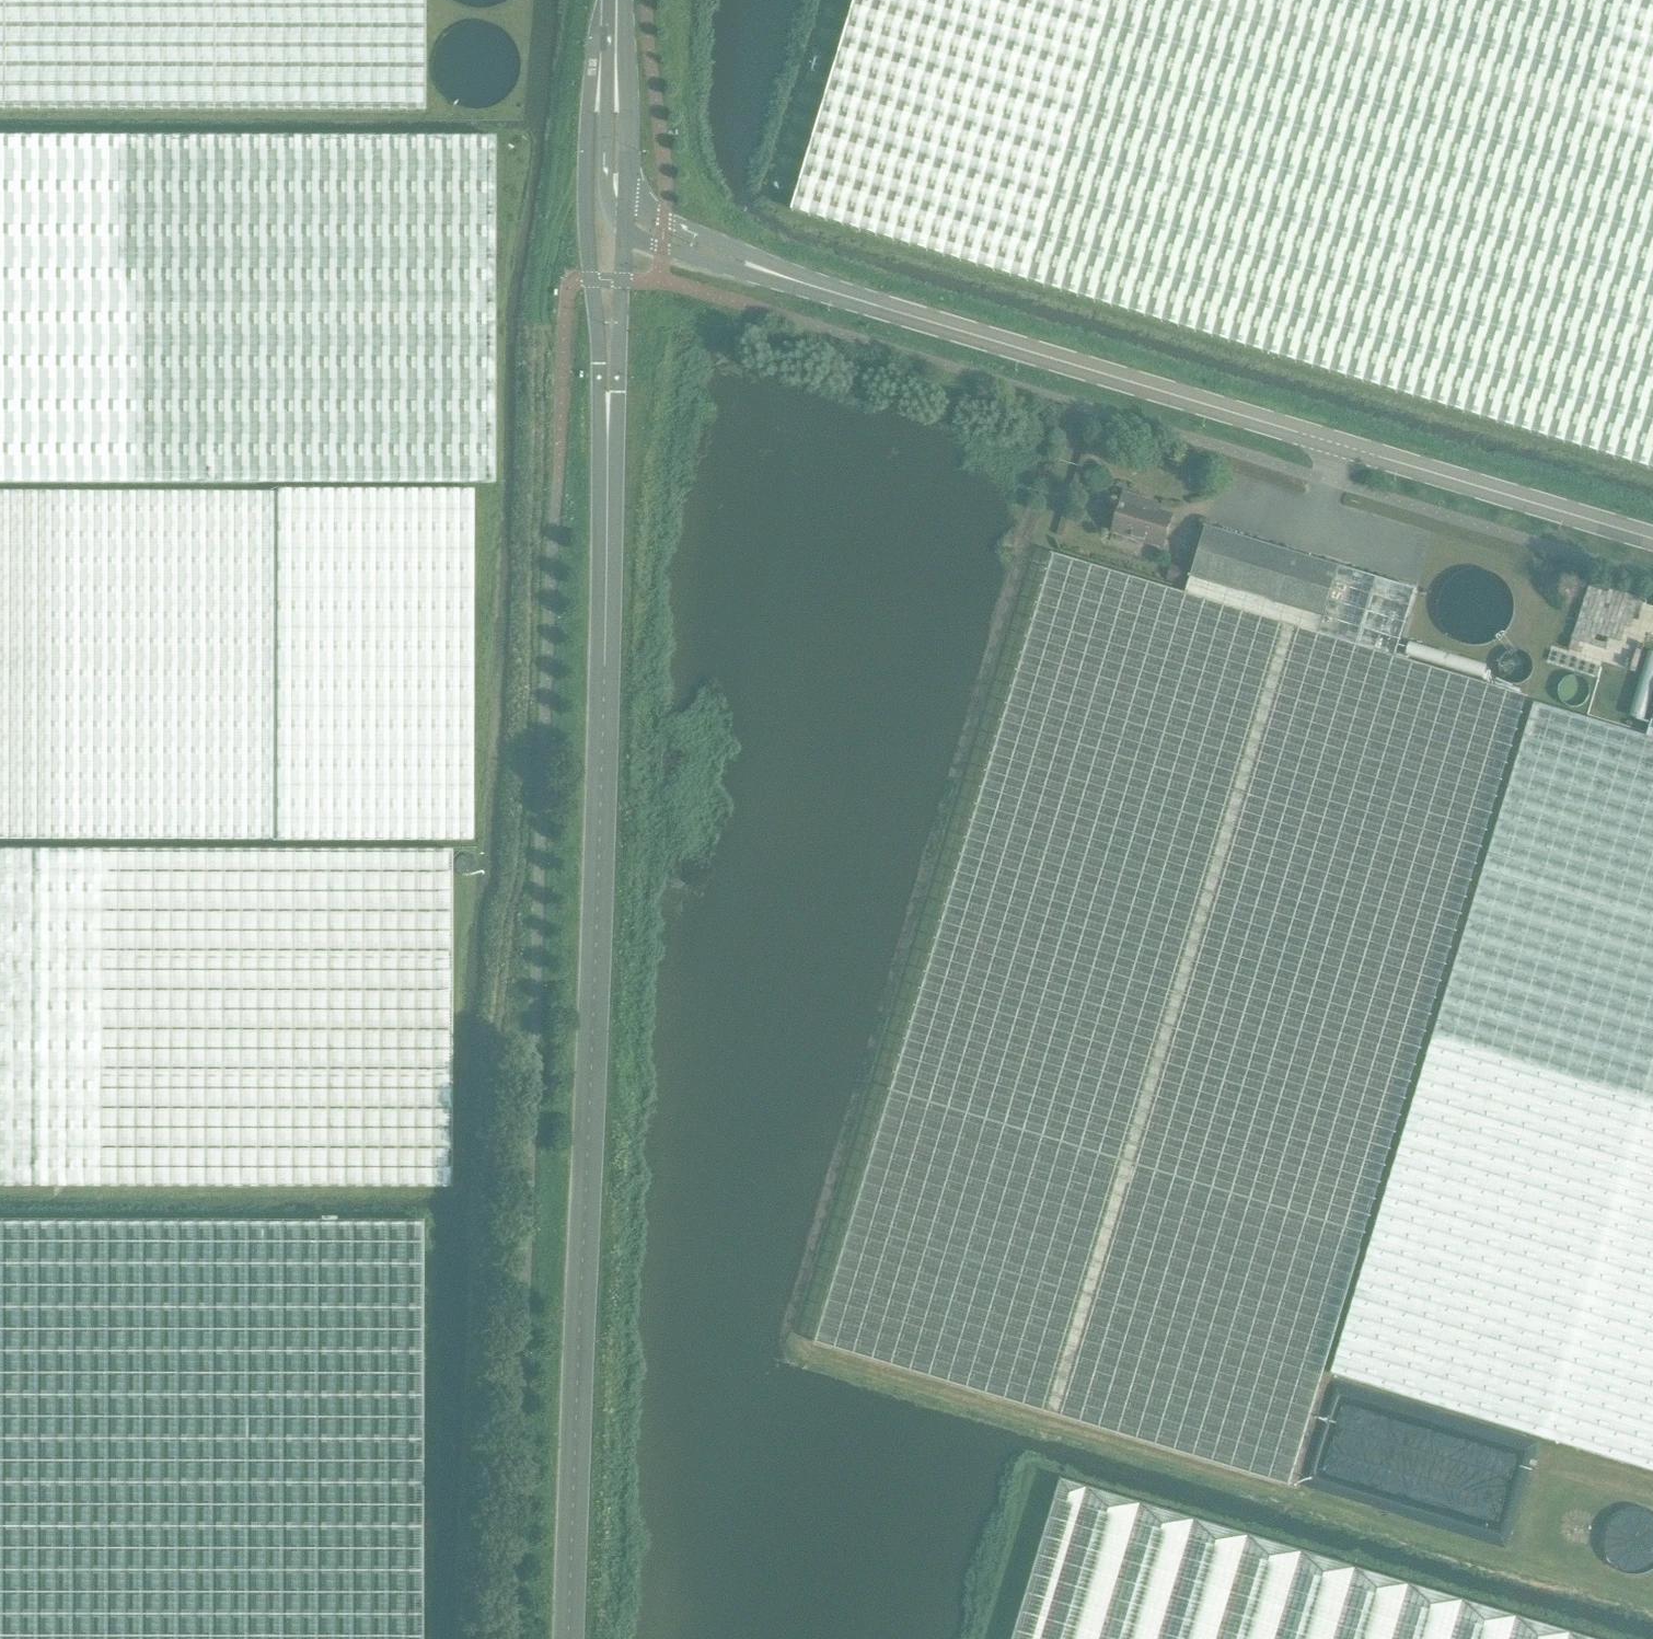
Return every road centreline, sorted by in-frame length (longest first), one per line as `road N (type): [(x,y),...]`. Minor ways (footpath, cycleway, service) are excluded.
road 1 (tertiary): [(1652,538),(1338,449),(739,260)]
road 2 (tertiary): [(739,260),(632,193),(625,166)]
road 3 (tertiary): [(612,86),(605,197),(623,232)]
road 4 (tertiary): [(623,232),(704,259),(739,260)]

